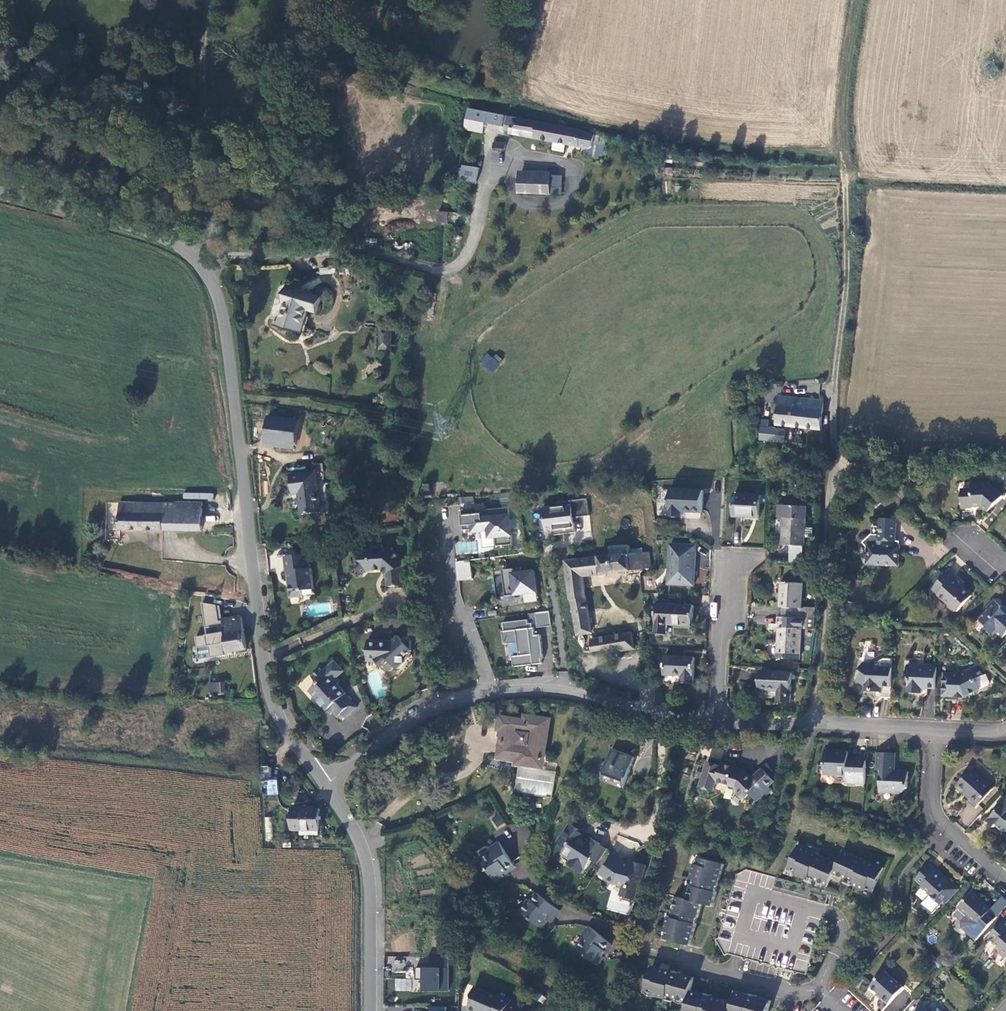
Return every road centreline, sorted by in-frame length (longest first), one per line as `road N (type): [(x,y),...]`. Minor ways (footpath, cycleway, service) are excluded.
road 1 (unclassified): [(207,279),(228,337),(267,671),(296,743),(329,784)]
road 2 (residential): [(329,784),(418,717),(516,689),(717,724)]
road 3 (residential): [(841,1010),(821,990),(782,991),(632,947),(564,907),(522,864)]
road 4 (unclassified): [(814,726),(827,616),(833,389)]
road 5 (residential): [(329,784),(371,866),(373,1010)]
road 6 (unclassified): [(0,203),(168,246),(207,279)]
road 7 (unclassified): [(338,244),(461,274),(486,205)]
road 8 (residential): [(1005,884),(935,808),(936,730)]
road 9 (residential): [(717,724),(726,578),(738,566)]
road 10 (unclassified): [(207,279),(231,251),(338,244)]
road 11 (residential): [(814,726),(936,730)]

